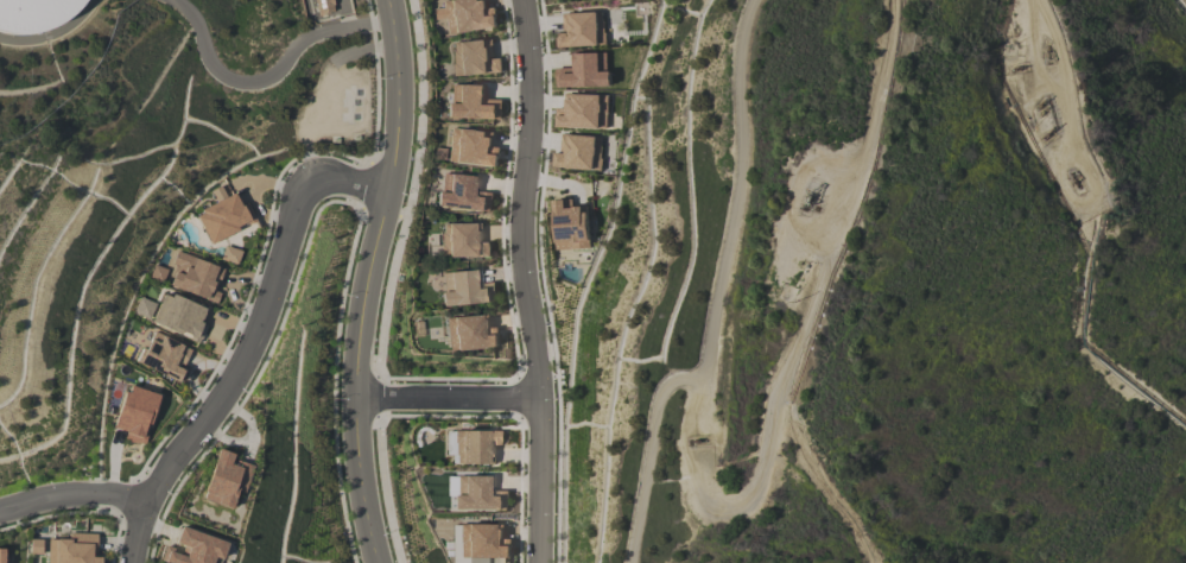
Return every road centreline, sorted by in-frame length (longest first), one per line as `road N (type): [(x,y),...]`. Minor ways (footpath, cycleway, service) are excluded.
road 1 (residential): [(391,0),(391,164),(355,371),(355,495),(379,562)]
road 2 (residential): [(536,562),(540,396),(518,233),(529,139),(521,0)]
road 3 (residential): [(146,502),(254,354),(309,188),(345,177),(386,188)]
road 4 (residential): [(355,399),(540,396)]
road 5 (residential): [(0,510),(64,494),(146,502)]

